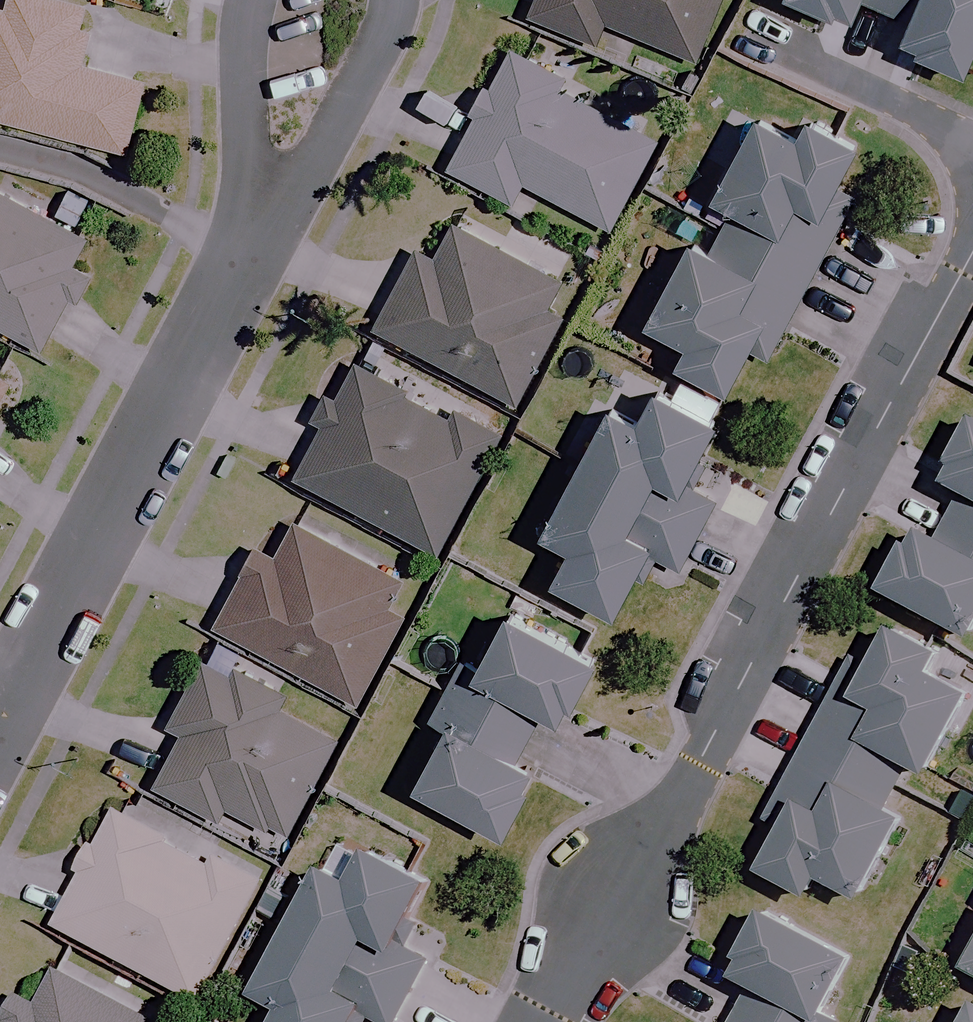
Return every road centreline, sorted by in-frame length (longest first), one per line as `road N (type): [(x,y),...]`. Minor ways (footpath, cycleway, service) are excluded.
road 1 (residential): [(556,1021),(972,251)]
road 2 (residential): [(0,716),(257,227)]
road 3 (residential): [(257,227),(354,80),(385,0)]
road 4 (residential): [(972,148),(745,36)]
road 5 (residential): [(247,0),(236,65),(239,122)]

